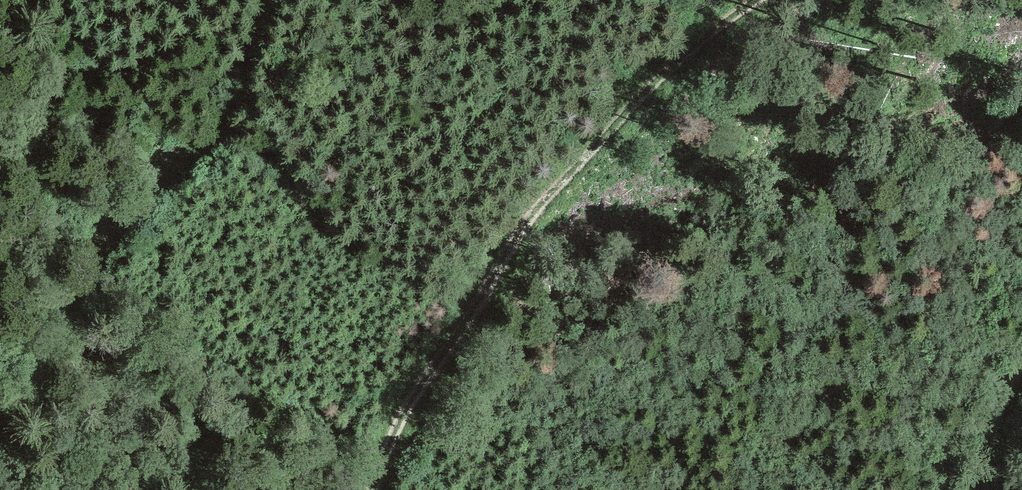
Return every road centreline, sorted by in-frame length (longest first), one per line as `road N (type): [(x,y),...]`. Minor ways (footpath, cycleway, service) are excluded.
road 1 (track): [(752,0),(532,214),(407,411),(372,489)]
road 2 (track): [(0,420),(61,332),(91,254),(122,213),(212,136),(272,0)]
road 3 (track): [(994,489),(993,422),(1021,363)]

